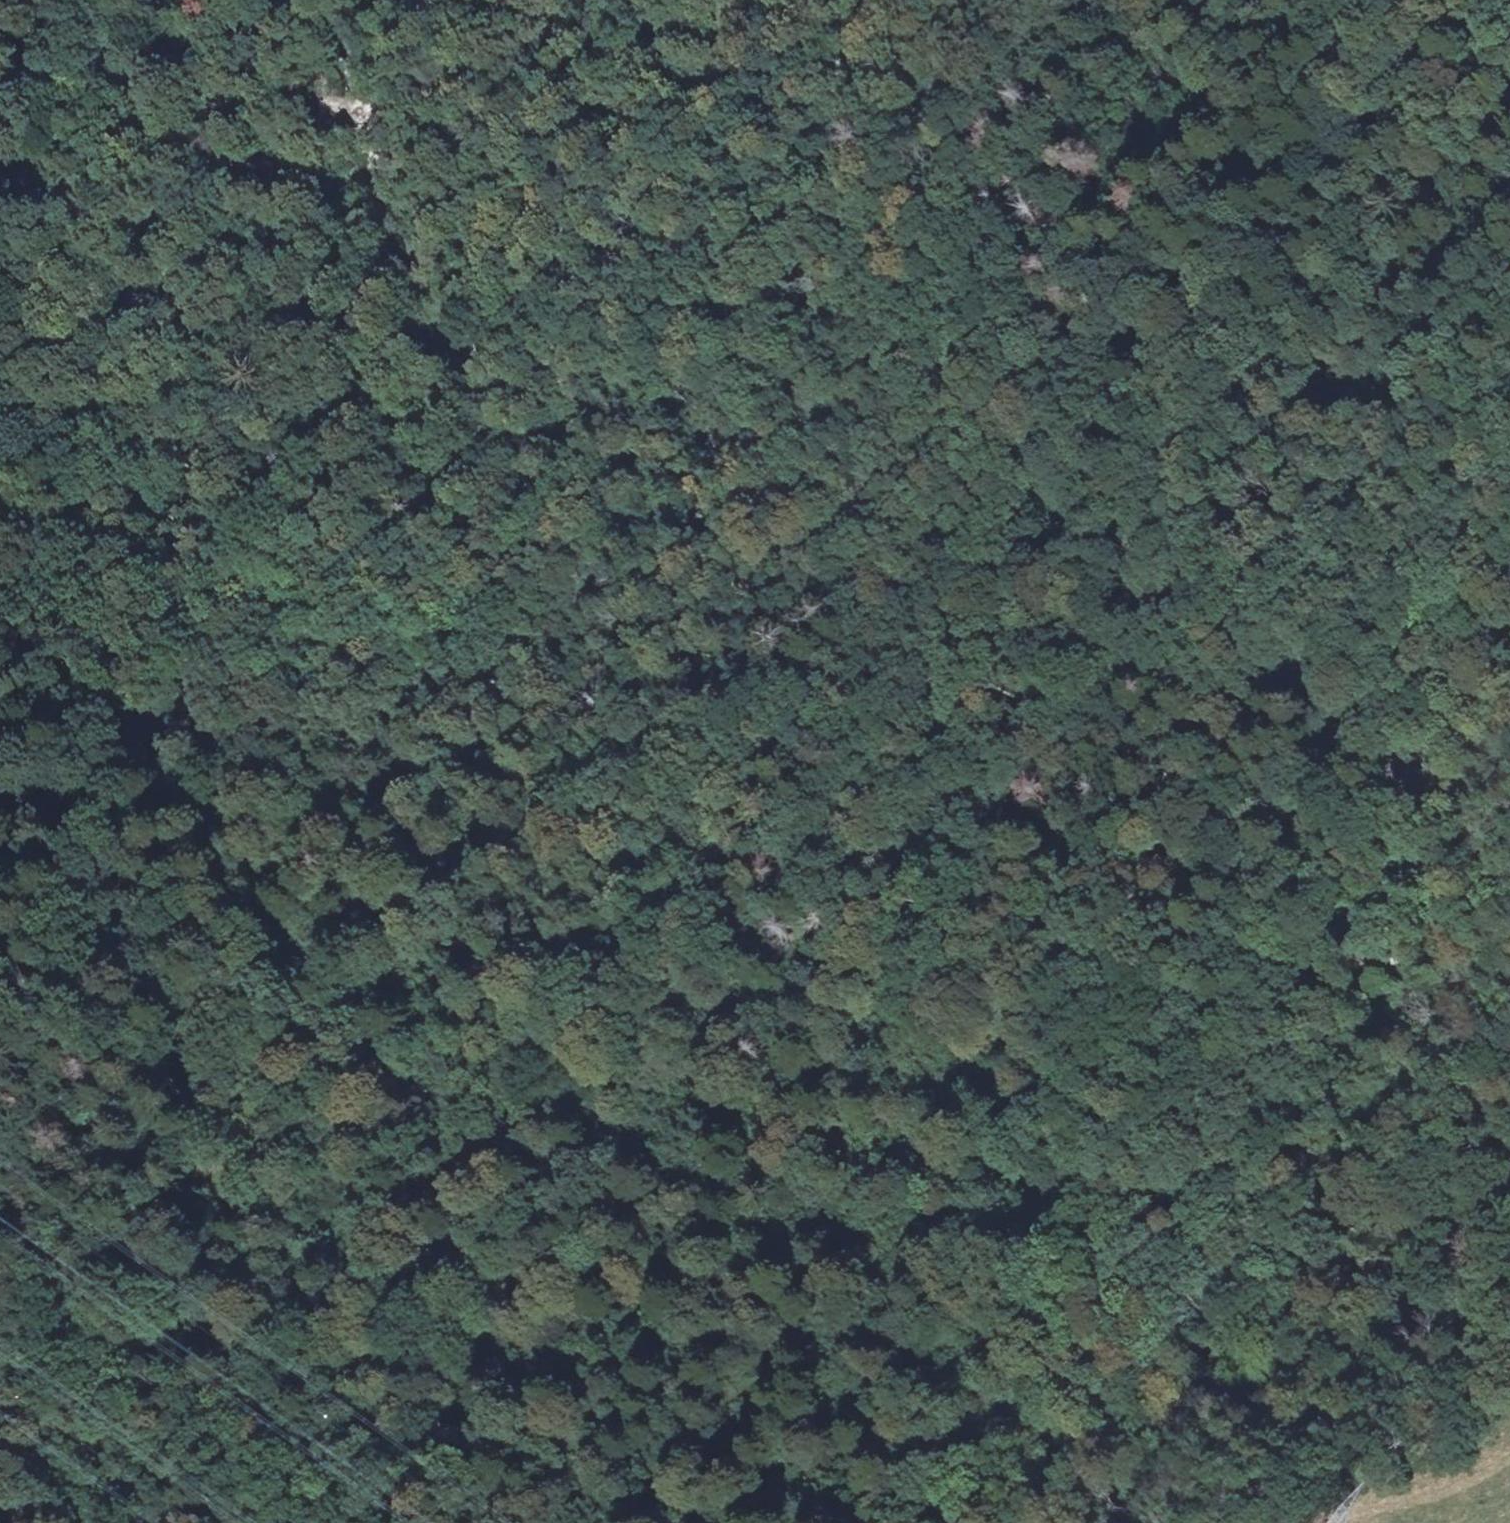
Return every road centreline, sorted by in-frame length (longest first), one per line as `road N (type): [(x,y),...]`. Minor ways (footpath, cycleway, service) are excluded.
road 1 (track): [(1323,1522),(1440,1493),(1509,1456)]

